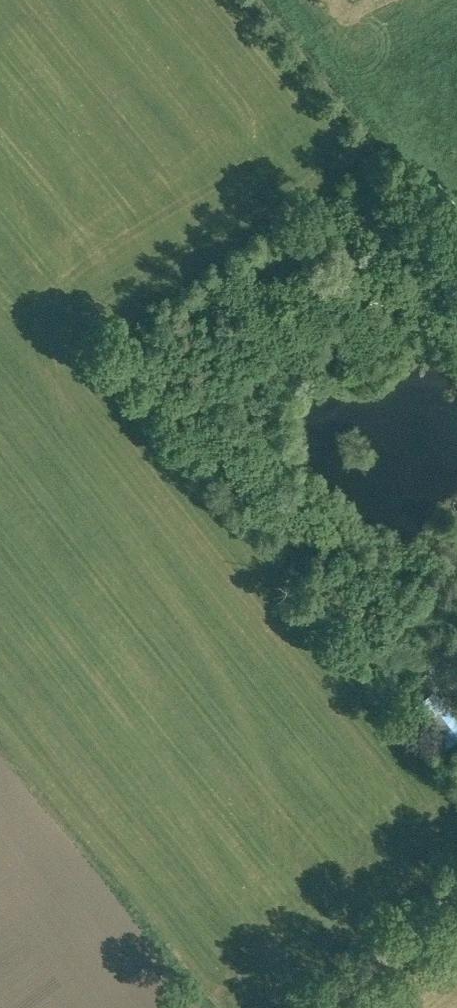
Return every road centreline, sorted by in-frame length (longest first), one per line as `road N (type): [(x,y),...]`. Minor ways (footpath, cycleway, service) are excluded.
road 1 (unclassified): [(322,1007),(456,901)]

